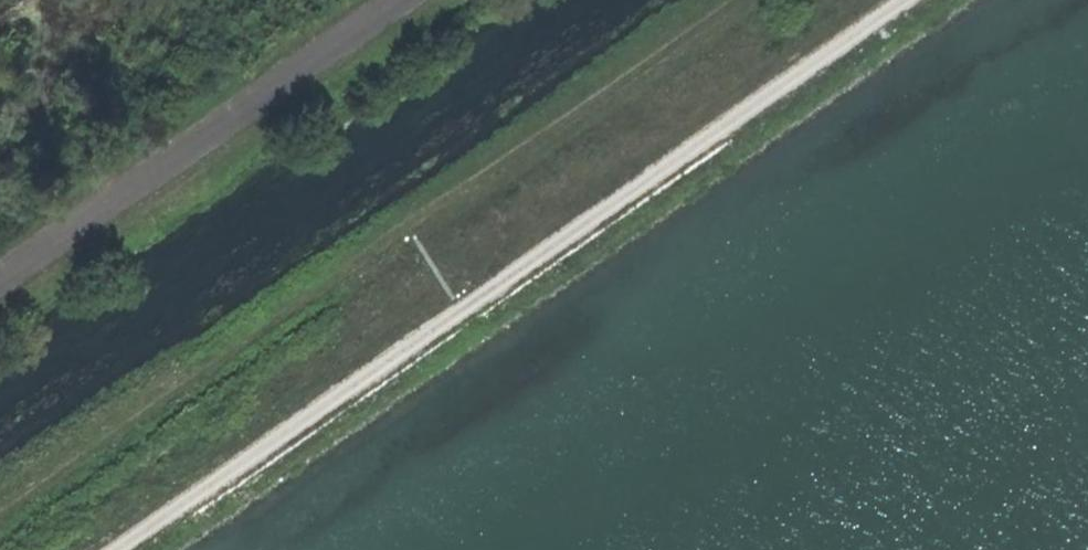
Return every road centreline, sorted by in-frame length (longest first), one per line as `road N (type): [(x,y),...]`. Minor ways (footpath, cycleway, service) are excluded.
road 1 (track): [(909,0),(122,549)]
road 2 (track): [(0,518),(739,0)]

